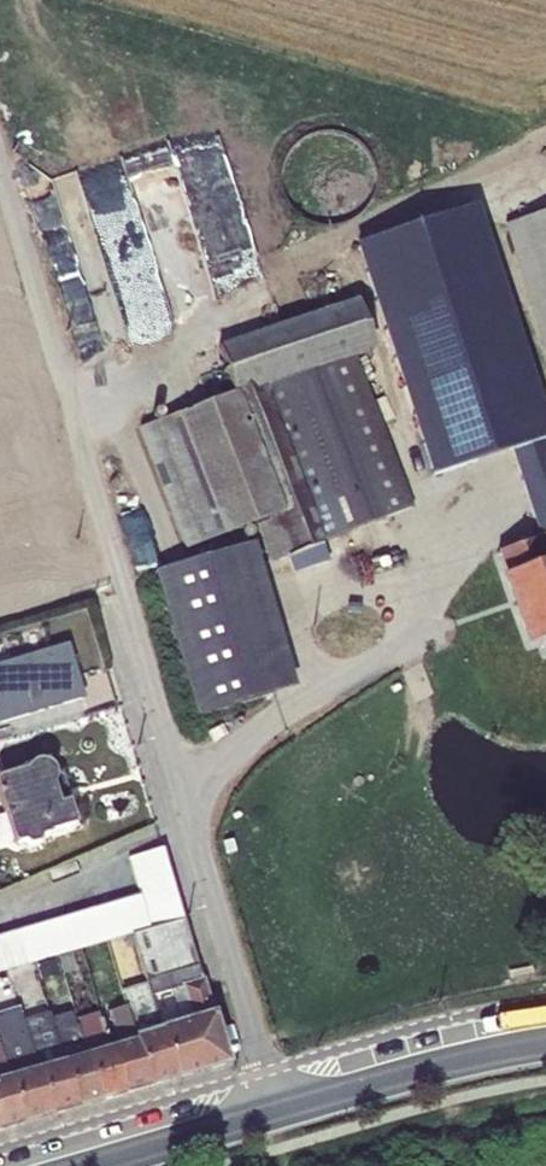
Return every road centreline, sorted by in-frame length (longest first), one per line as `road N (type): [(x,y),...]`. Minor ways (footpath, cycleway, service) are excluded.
road 1 (unclassified): [(271,1113),(120,583)]
road 2 (secondary): [(545,1042),(271,1113)]
road 3 (secondary): [(271,1113),(93,1165)]

